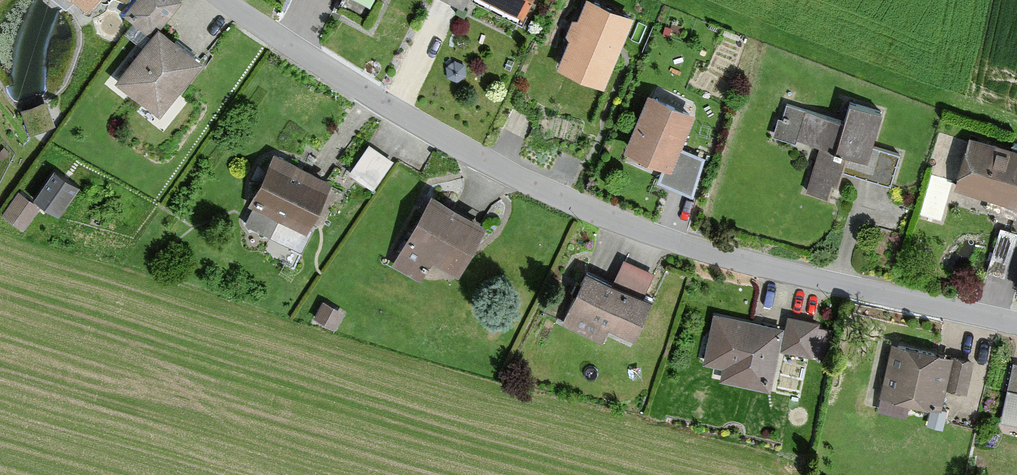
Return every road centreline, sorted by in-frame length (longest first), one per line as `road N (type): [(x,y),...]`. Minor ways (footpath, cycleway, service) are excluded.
road 1 (unclassified): [(223,0),(493,168),(627,226),(1016,329)]

